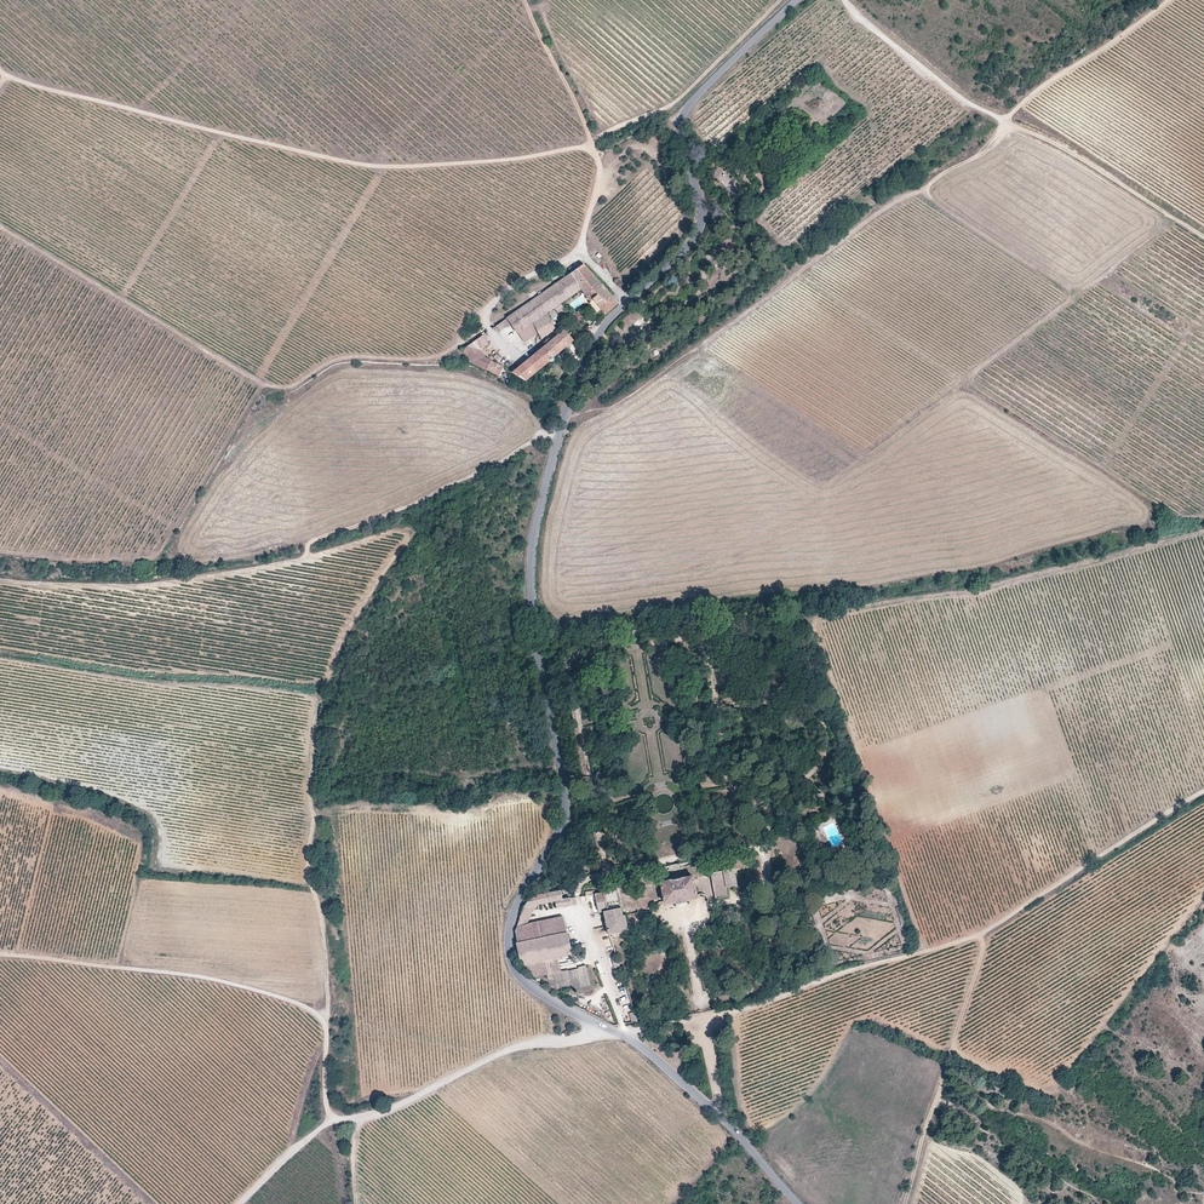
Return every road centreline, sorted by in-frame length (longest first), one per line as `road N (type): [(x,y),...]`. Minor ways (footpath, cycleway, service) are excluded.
road 1 (tertiary): [(797,1203),(628,1037),(602,1029),(528,983),(517,969),(510,932),(565,812),(531,613),(537,519),(565,420),(603,332),(701,231),(709,202),(682,116),(705,84),(797,0)]
road 2 (track): [(1167,0),(632,394),(565,420),(434,495),(307,546),(306,559)]
road 3 (track): [(0,72),(362,164),(429,166),(585,148)]
road 4 (track): [(0,954),(237,984),(309,1009),(326,1034),(325,1104),(336,1119)]
road 5 (track): [(628,1037),(758,1005),(984,933)]
road 6 (track): [(315,700),(308,869),(325,929),(326,1034)]
road 7 (track): [(0,580),(158,583),(306,559)]
road 8 (track): [(336,1119),(393,1107),(516,1049),(602,1029)]
road 9 (track): [(906,1203),(984,933)]
road 10 (track): [(984,933),(1157,814),(1203,793)]
road 11 (track): [(585,148),(667,107),(781,0)]
road 12 (track): [(1203,238),(1072,153),(1004,120)]
road 13 (track): [(844,0),(925,73),(1004,120)]
road 14 (track): [(239,1203),(336,1119)]

